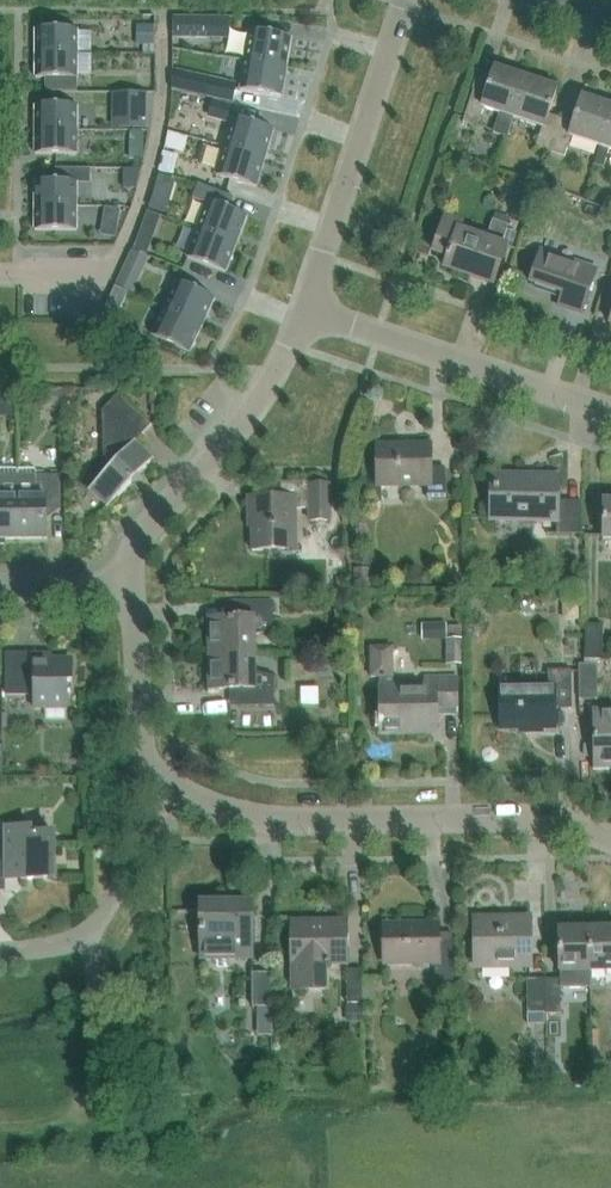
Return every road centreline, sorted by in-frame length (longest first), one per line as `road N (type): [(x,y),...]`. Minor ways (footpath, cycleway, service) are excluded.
road 1 (residential): [(610,838),(535,817),(247,814),(171,786)]
road 2 (residential): [(132,588),(141,540),(279,371),(305,311)]
road 3 (residential): [(305,311),(405,0)]
road 4 (residential): [(610,414),(305,311)]
road 5 (residential): [(0,954),(88,937),(171,786)]
road 6 (residential): [(171,786),(141,746),(132,588)]
road 7 (residential): [(0,587),(132,588)]

